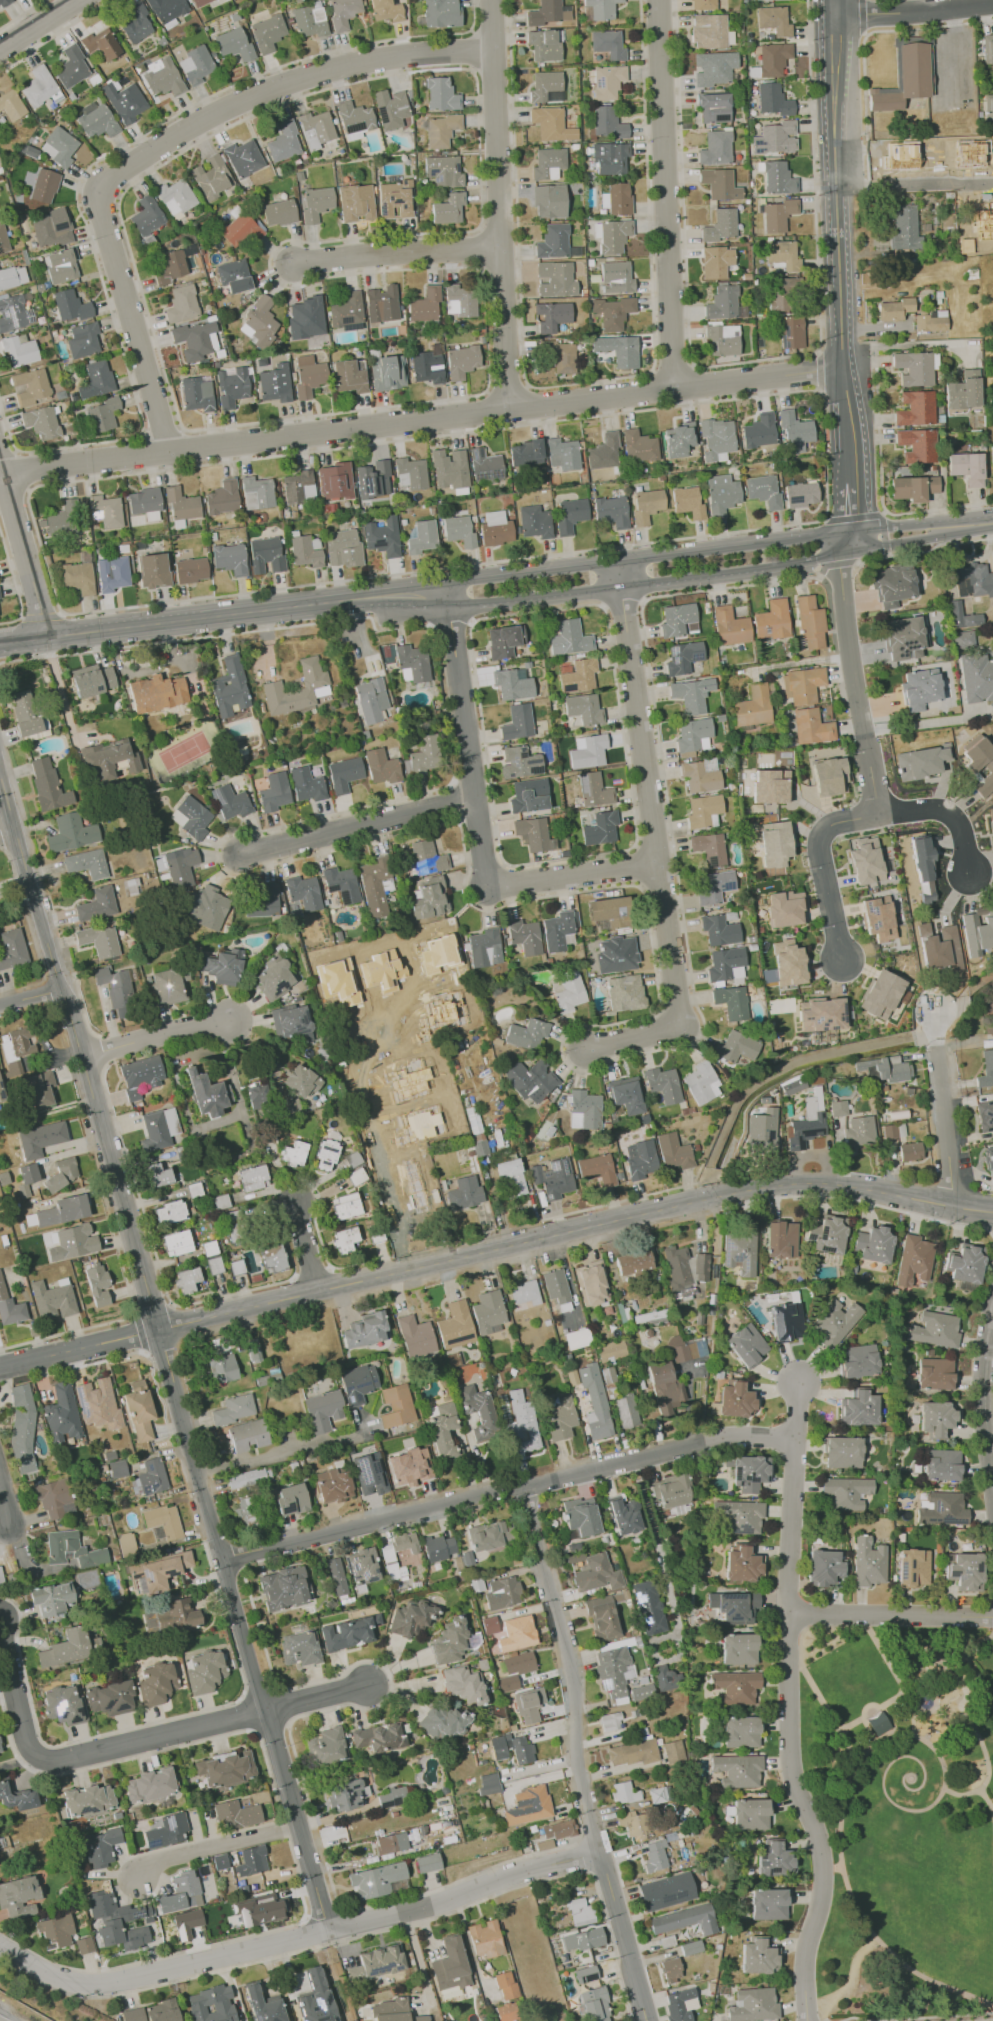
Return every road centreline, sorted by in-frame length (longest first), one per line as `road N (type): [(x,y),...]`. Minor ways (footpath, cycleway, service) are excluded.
road 1 (residential): [(852,372),(0,472)]
road 2 (tertiary): [(992,1212),(848,1189),(742,1191),(158,1328)]
road 3 (residential): [(495,56),(392,63),(271,92),(208,117),(119,173),(103,192),(170,456)]
road 4 (residential): [(599,1851),(426,1908),(138,1979),(84,1987),(33,1969),(0,1944)]
road 5 (residential): [(158,1328),(325,1932)]
road 6 (residential): [(796,1446),(698,1447),(224,1565)]
road 7 (residential): [(806,2020),(806,1955),(823,1894),(822,1855),(789,1773),(796,1446)]
road 8 (tertiary): [(0,777),(158,1328)]
road 9 (tertiary): [(449,595),(472,603),(621,586),(992,523)]
road 10 (tertiary): [(992,521),(468,583),(449,595)]
road 11 (residential): [(520,1489),(573,1672),(576,1758),(646,2020)]
road 12 (tertiary): [(844,0),(854,478)]
road 13 (residential): [(617,563),(680,1006),(675,1028)]
road 14 (tertiary): [(449,595),(0,643)]
road 15 (residential): [(493,0),(498,248),(514,412)]
road 16 (residential): [(661,0),(680,391)]
road 17 (residential): [(267,1714),(54,1763),(28,1750),(0,1638)]
road 18 (residential): [(449,595),(488,887)]
road 19 (residential): [(855,532),(838,553),(876,812)]
road 20 (residential): [(397,1012),(373,1033),(360,1099),(403,1272)]
road 21 (residential): [(475,799),(242,856)]
road 22 (residential): [(498,248),(295,264)]
road 23 (residential): [(992,1616),(789,1613)]
road 24 (residential): [(876,812),(824,831),(820,848),(840,960)]
road 25 (residential): [(661,863),(488,887)]
road 26 (residential): [(0,475),(48,638)]
road 27 (residential): [(940,1039),(954,1207)]
road 28 (residential): [(297,1826),(158,1860),(140,1877)]
road 29 (residential): [(158,1328),(0,1369)]
road 30 (residential): [(83,1055),(233,1019)]
road 31 (residential): [(992,7),(845,21)]
road 32 (residential): [(876,812),(942,809),(959,832),(968,868)]
road 33 (residential): [(992,1335),(984,1378),(992,1461)]

